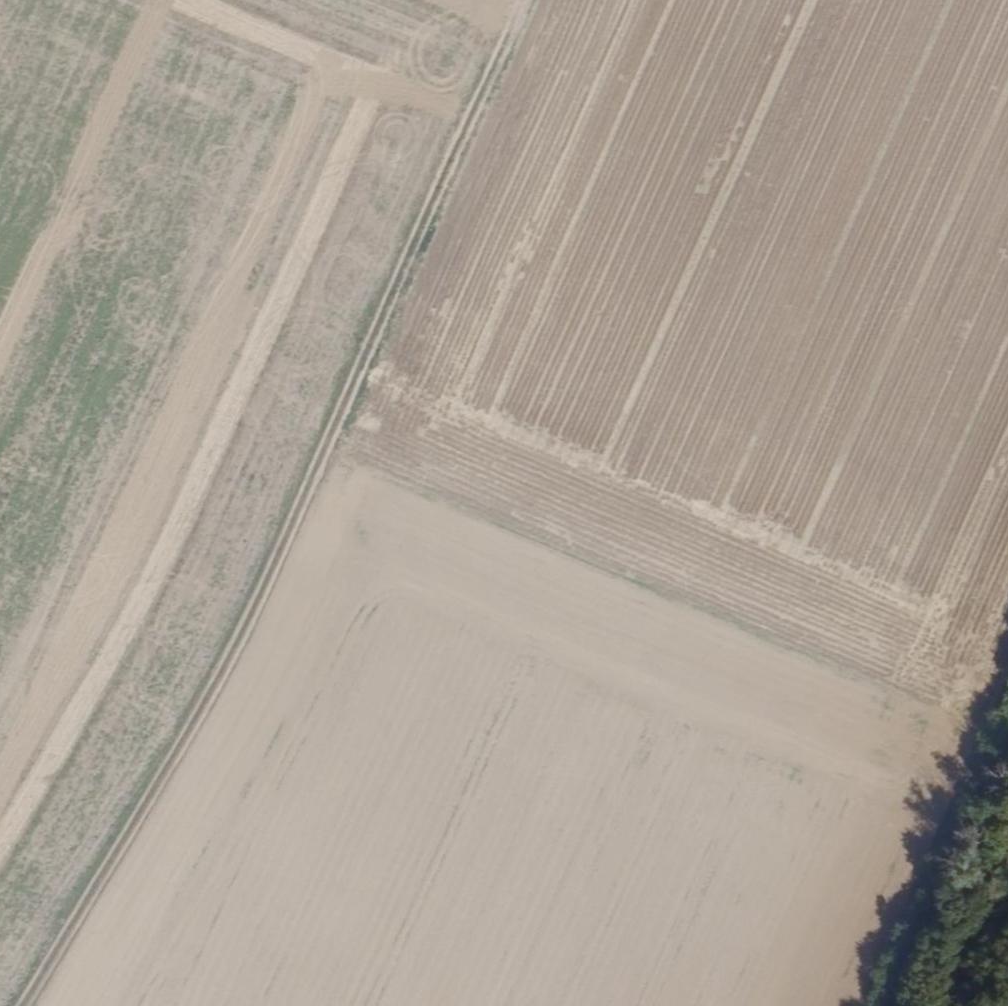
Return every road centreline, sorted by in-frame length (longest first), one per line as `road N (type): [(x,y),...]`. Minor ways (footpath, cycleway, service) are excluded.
road 1 (track): [(518,0),(250,639),(25,1005)]

